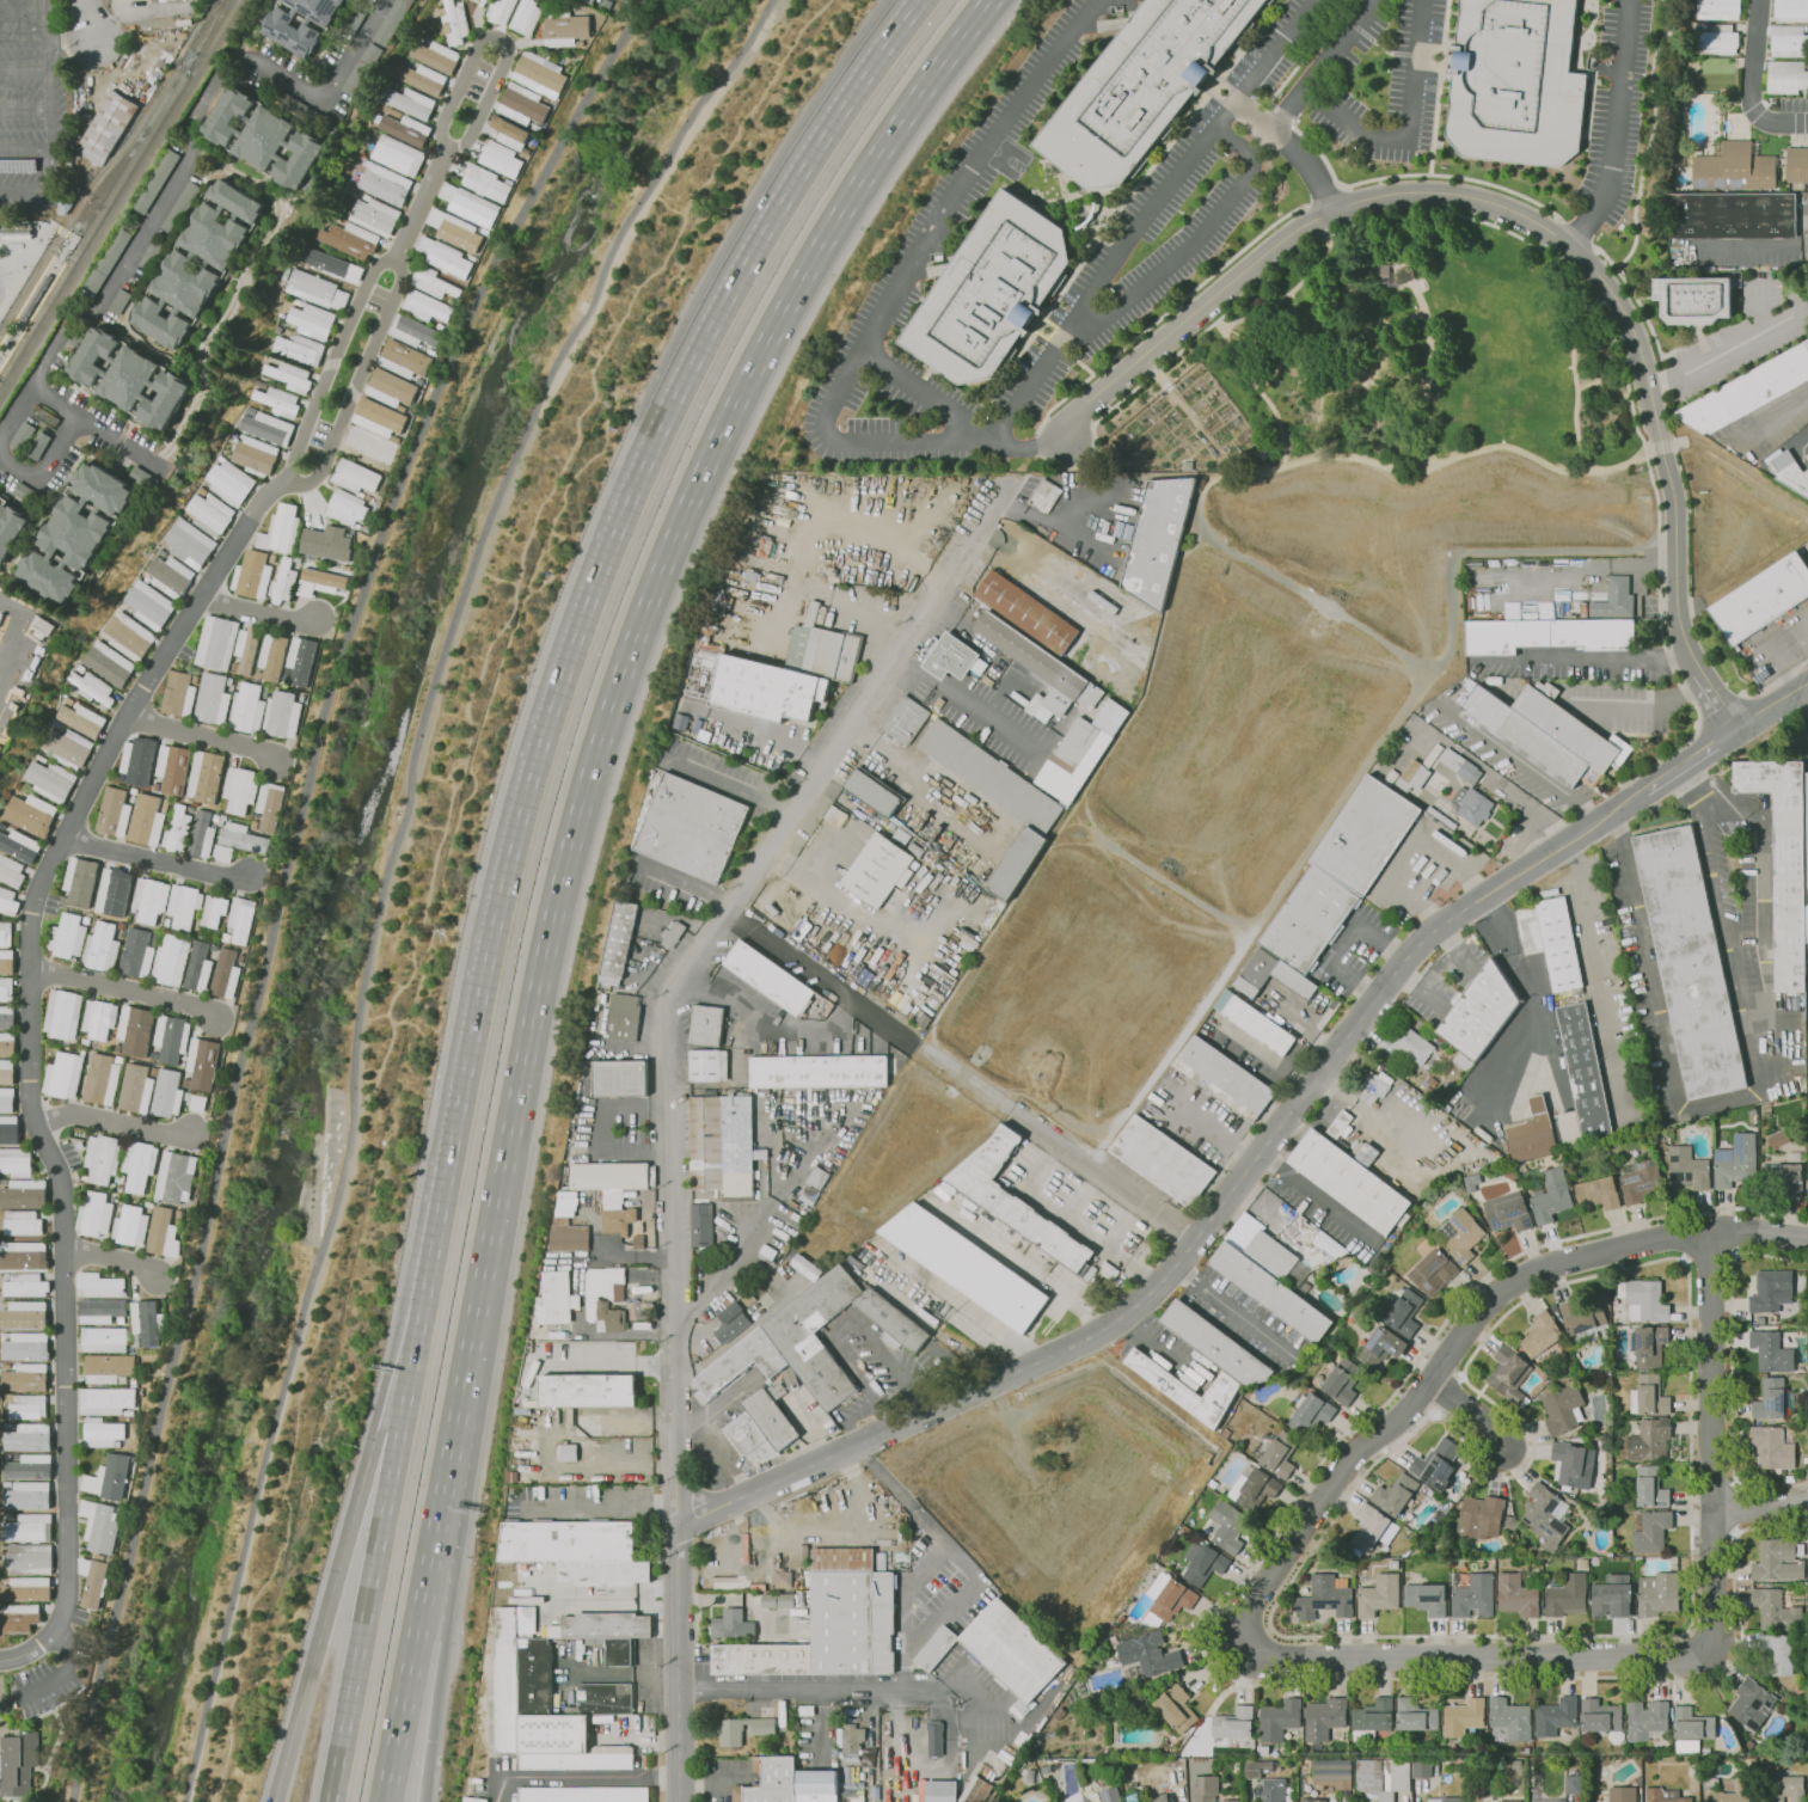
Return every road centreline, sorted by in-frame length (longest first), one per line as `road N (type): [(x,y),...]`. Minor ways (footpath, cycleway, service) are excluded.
road 1 (motorway): [(456,1416),(547,926),(630,649),(738,393),(829,228),(990,0)]
road 2 (motorway): [(921,0),(759,243),(611,543),(516,834),(448,1167)]
road 3 (tertiary): [(678,1528),(1130,1317),(1424,945),(1644,793)]
road 4 (residential): [(678,1528),(662,1018),(676,985),(1016,477)]
road 5 (residential): [(65,1415),(59,1185),(25,1090),(31,903),(124,718),(255,503),(281,484)]
road 6 (tertiary): [(1065,441),(1085,404),(1326,210),(1386,195),(1479,202),(1568,245),(1607,290),(1636,348),(1677,501),(1674,605)]
road 7 (tertiary): [(1807,1239),(1711,1230),(1666,1234),(1547,1264),(1487,1303),(1410,1408),(1348,1461),(1242,1619),(1244,1642)]
road 8 (residential): [(281,484),(317,474),(398,283),(391,262),(369,270),(281,484)]
road 9 (residential): [(1244,1642),(1262,1656),(1288,1660),(1705,1654)]
road 10 (residential): [(1711,1230),(1714,1613),(1705,1654)]
road 11 (residential): [(391,262),(443,148),(462,148),(507,51),(498,36),(476,51),(439,129),(443,148)]
road 12 (motorway): [(403,1408),(330,1801)]
road 13 (motorway): [(376,1430),(277,1801)]
road 14 (residential): [(0,1661),(60,1625),(65,1415)]
road 15 (tertiary): [(678,1528),(680,1801)]
road 16 (motorway): [(448,1167),(403,1408)]
road 17 (motorway): [(423,1801),(441,1643),(422,1602)]
road 18 (motorway): [(383,1801),(422,1602)]
road 19 (residential): [(63,839),(251,879)]
road 20 (residential): [(30,970),(215,1013)]
road 21 (motorway): [(422,1602),(456,1416)]
road 22 (residential): [(33,1124),(67,1114),(192,1138)]
road 23 (residential): [(124,718),(257,750),(276,762)]

